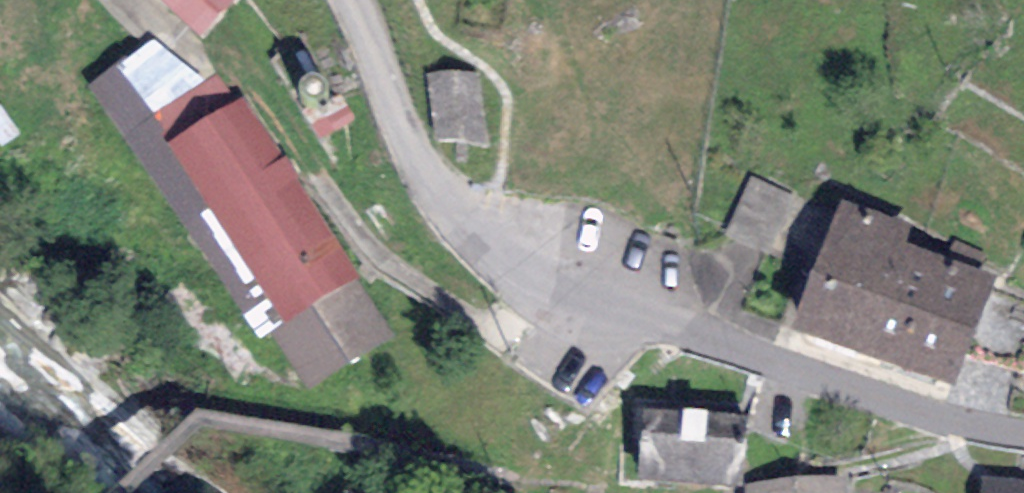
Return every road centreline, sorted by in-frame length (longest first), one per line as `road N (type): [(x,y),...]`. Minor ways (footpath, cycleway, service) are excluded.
road 1 (unclassified): [(1023,432),(971,423),(579,296),(487,246),(419,160),(354,0)]

